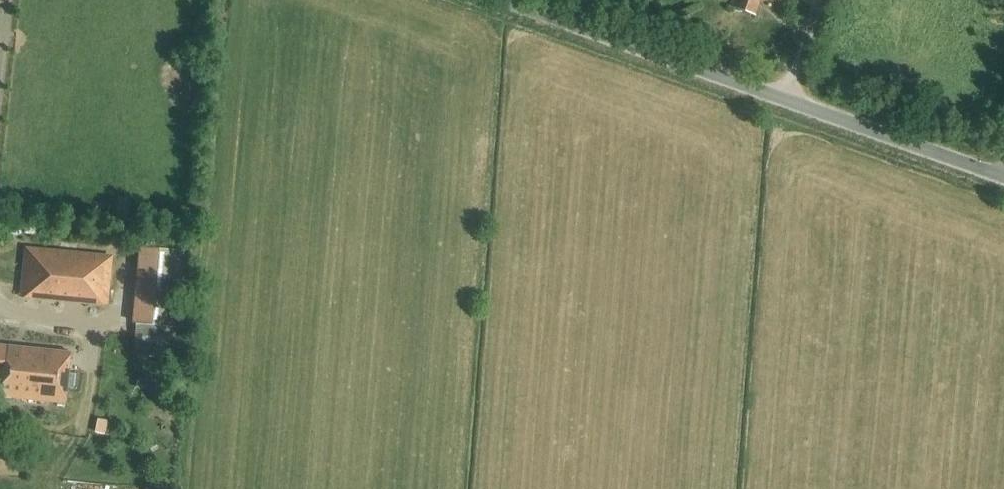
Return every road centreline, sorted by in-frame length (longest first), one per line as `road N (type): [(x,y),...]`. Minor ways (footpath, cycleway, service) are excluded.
road 1 (unclassified): [(1003,179),(500,0)]

